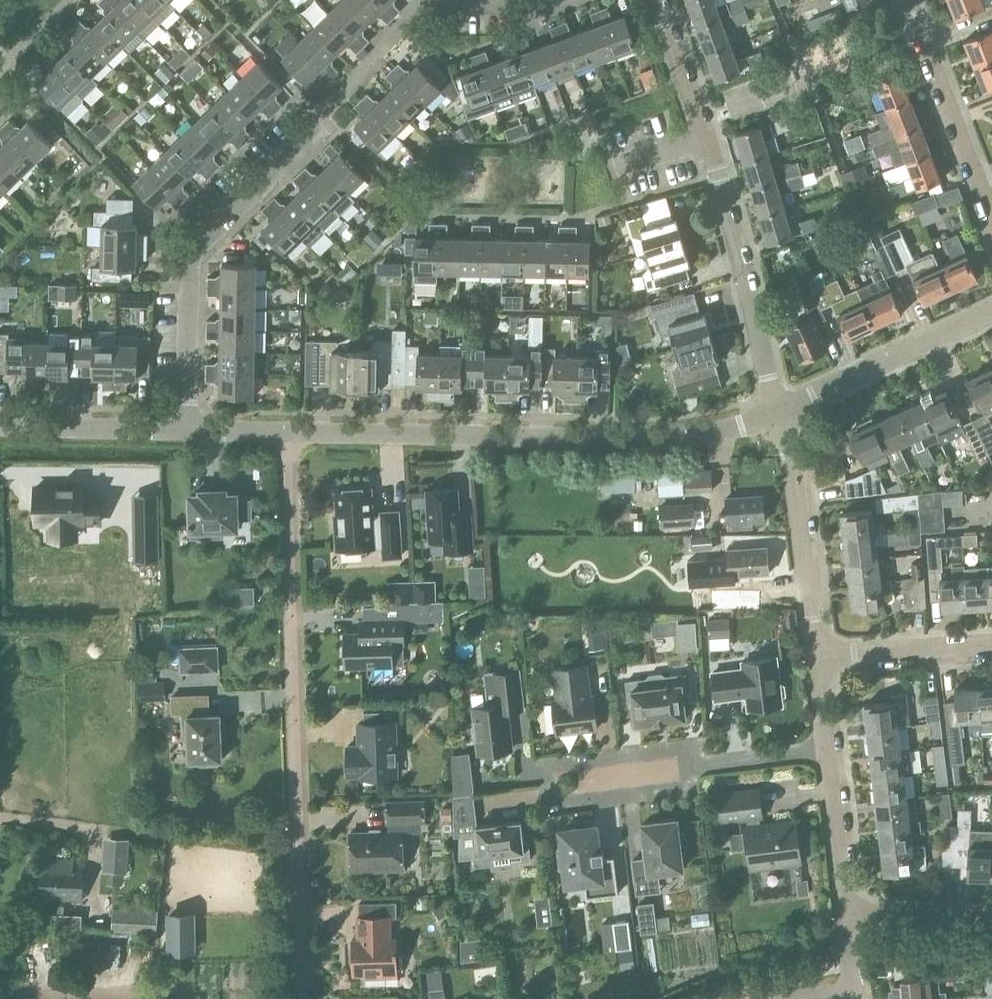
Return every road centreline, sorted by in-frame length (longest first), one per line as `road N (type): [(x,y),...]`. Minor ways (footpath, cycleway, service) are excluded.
road 1 (residential): [(290,431),(305,998)]
road 2 (residential): [(290,431),(696,436),(776,411)]
road 3 (residential): [(776,411),(720,178),(657,0)]
road 4 (residential): [(191,427),(197,258),(320,115)]
road 5 (residential): [(819,654),(776,411)]
road 6 (residential): [(776,411),(991,312)]
road 7 (residential): [(991,219),(910,0)]
road 8 (residential): [(543,764),(548,807),(691,789),(689,769)]
road 9 (residential): [(0,425),(191,427)]
road 10 (residential): [(819,654),(991,642)]
road 11 (residential): [(689,769),(686,747),(543,764)]
road 12 (residential): [(843,910),(828,750)]
road 13 (residential): [(991,918),(843,910)]
road 14 (residential): [(828,750),(689,769)]

